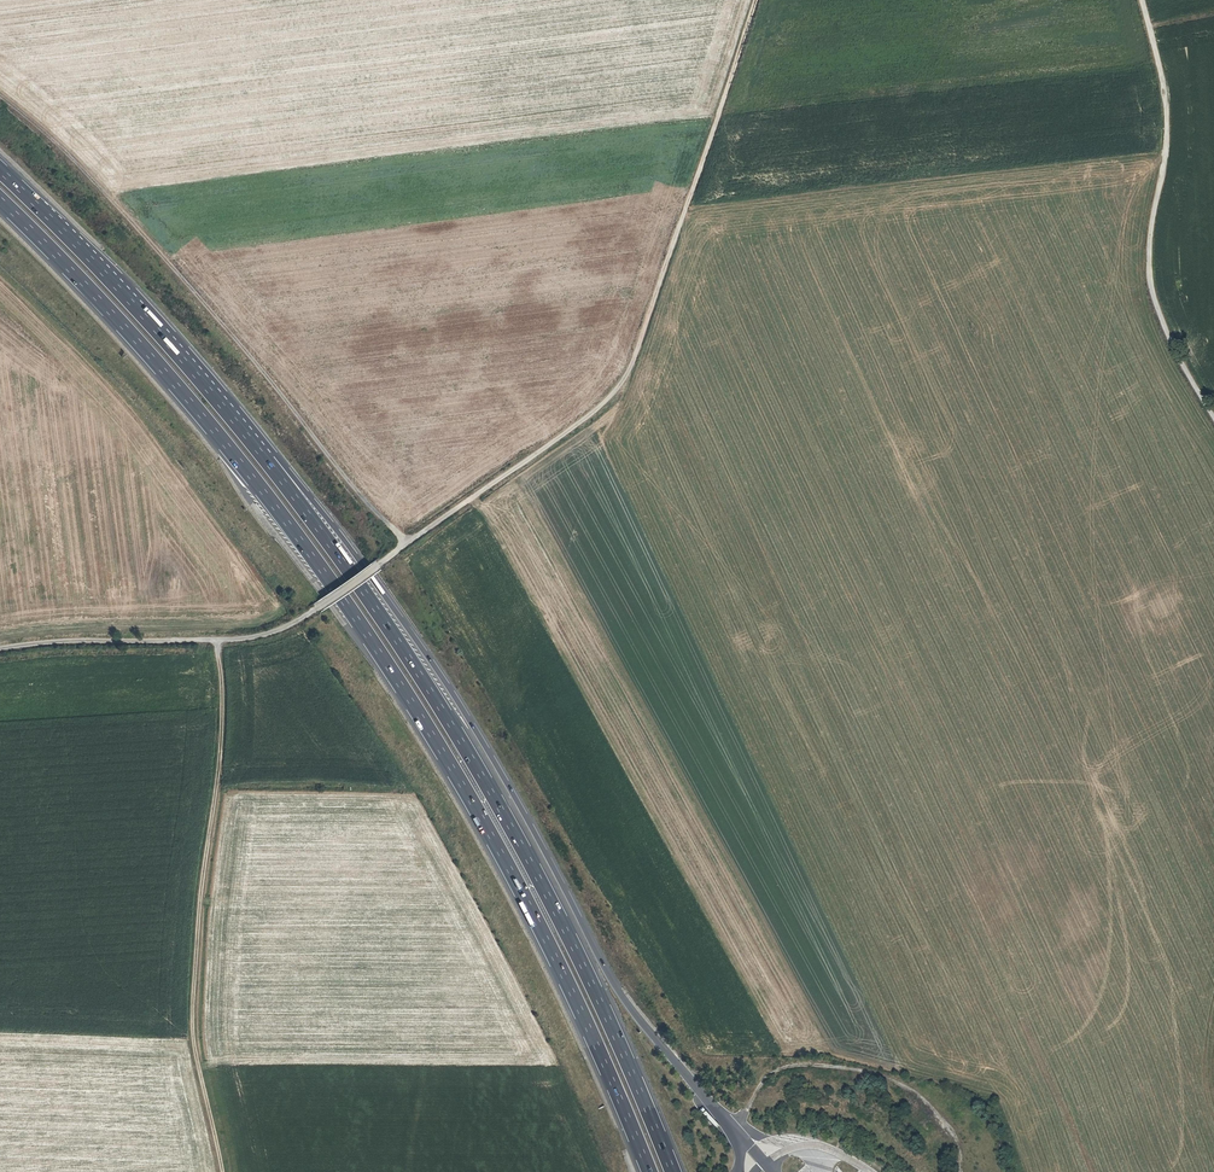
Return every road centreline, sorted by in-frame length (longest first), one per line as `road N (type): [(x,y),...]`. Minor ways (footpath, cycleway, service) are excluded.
road 1 (motorway): [(0,201),(202,415),(367,632),(528,903),(649,1171)]
road 2 (motorway): [(739,1140),(619,995),(478,735),(353,551),(198,376)]
road 3 (motorway): [(672,1171),(603,1008),(500,805),(344,562),(198,376)]
road 4 (track): [(407,542),(590,415),(625,376),(756,0)]
road 5 (track): [(224,1171),(193,1012),(224,710),(217,640)]
road 6 (track): [(1141,0),(1165,86),(1167,135),(1149,281),(1176,355),(1213,416)]
road 7 (motorway): [(198,376),(0,172)]

